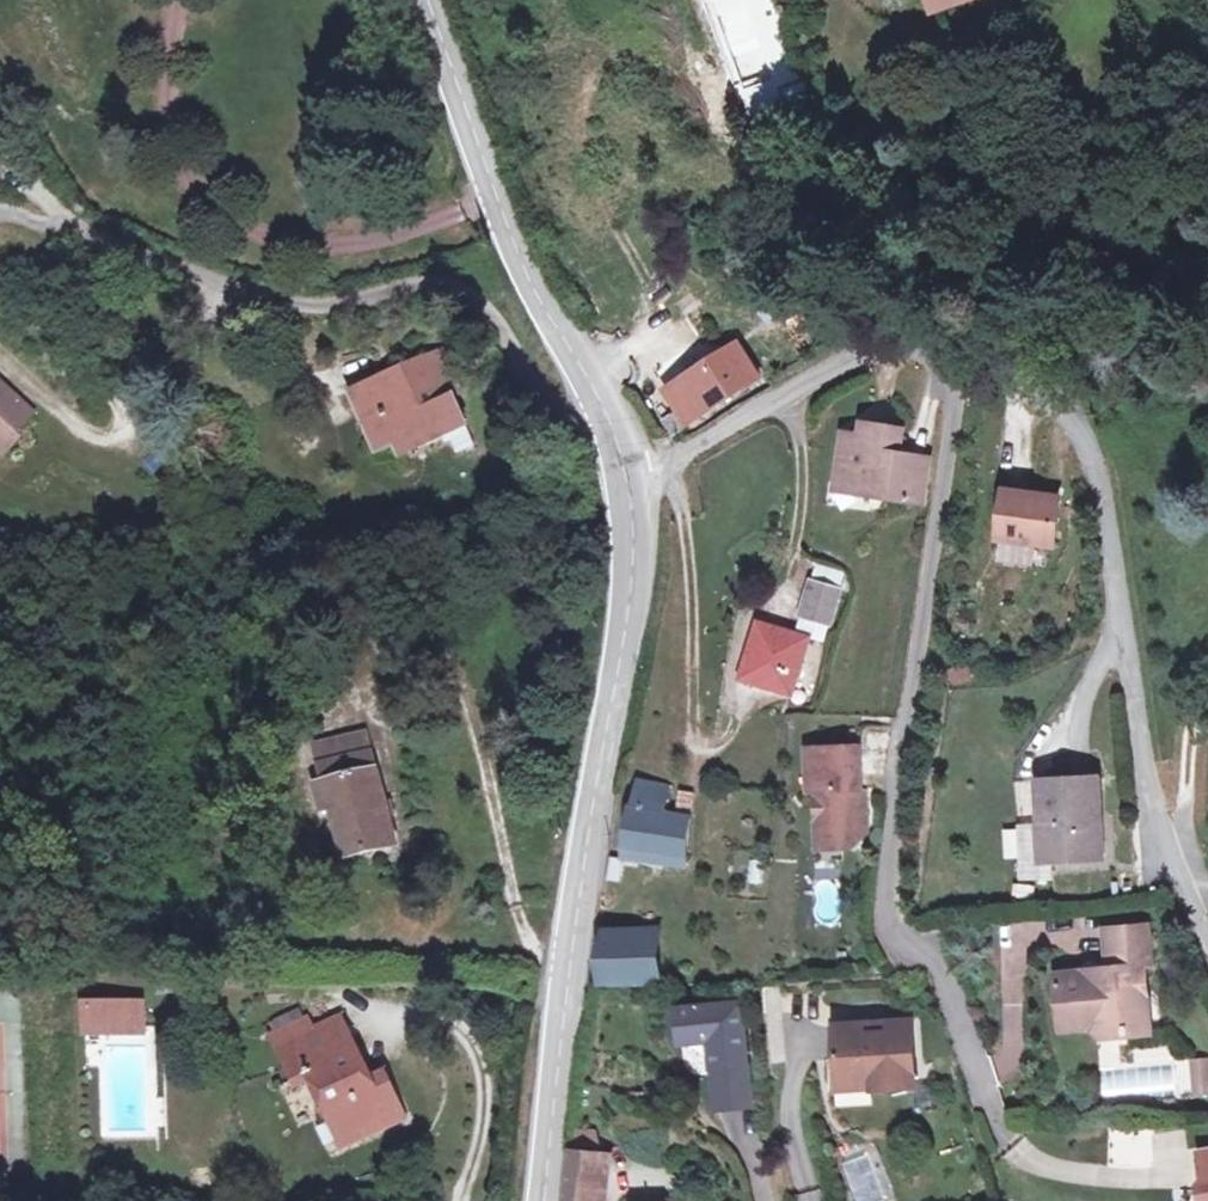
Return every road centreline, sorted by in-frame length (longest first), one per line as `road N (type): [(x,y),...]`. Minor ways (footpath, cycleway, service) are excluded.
road 1 (residential): [(631,479),(814,373),(879,348),(923,350),(1066,414),(1097,462),(1160,846),(1207,945)]
road 2 (tertiary): [(540,1200),(562,948),(633,611),(631,479)]
road 3 (residential): [(612,431),(568,417),(524,368),(486,307),(407,290),(309,310),(39,216),(0,215)]
road 4 (tertiary): [(612,431),(517,256),(426,0)]

